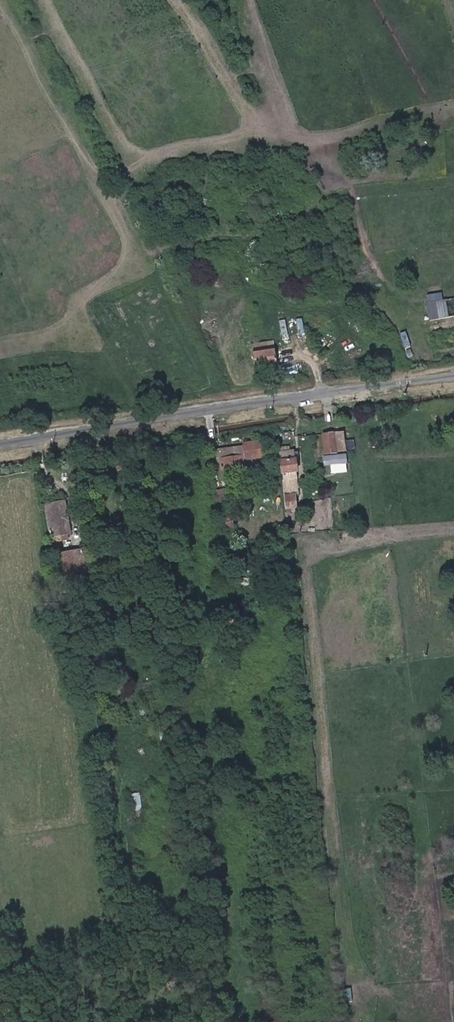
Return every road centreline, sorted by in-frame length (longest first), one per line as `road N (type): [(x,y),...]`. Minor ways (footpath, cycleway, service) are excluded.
road 1 (unclassified): [(0,449),(453,377)]

